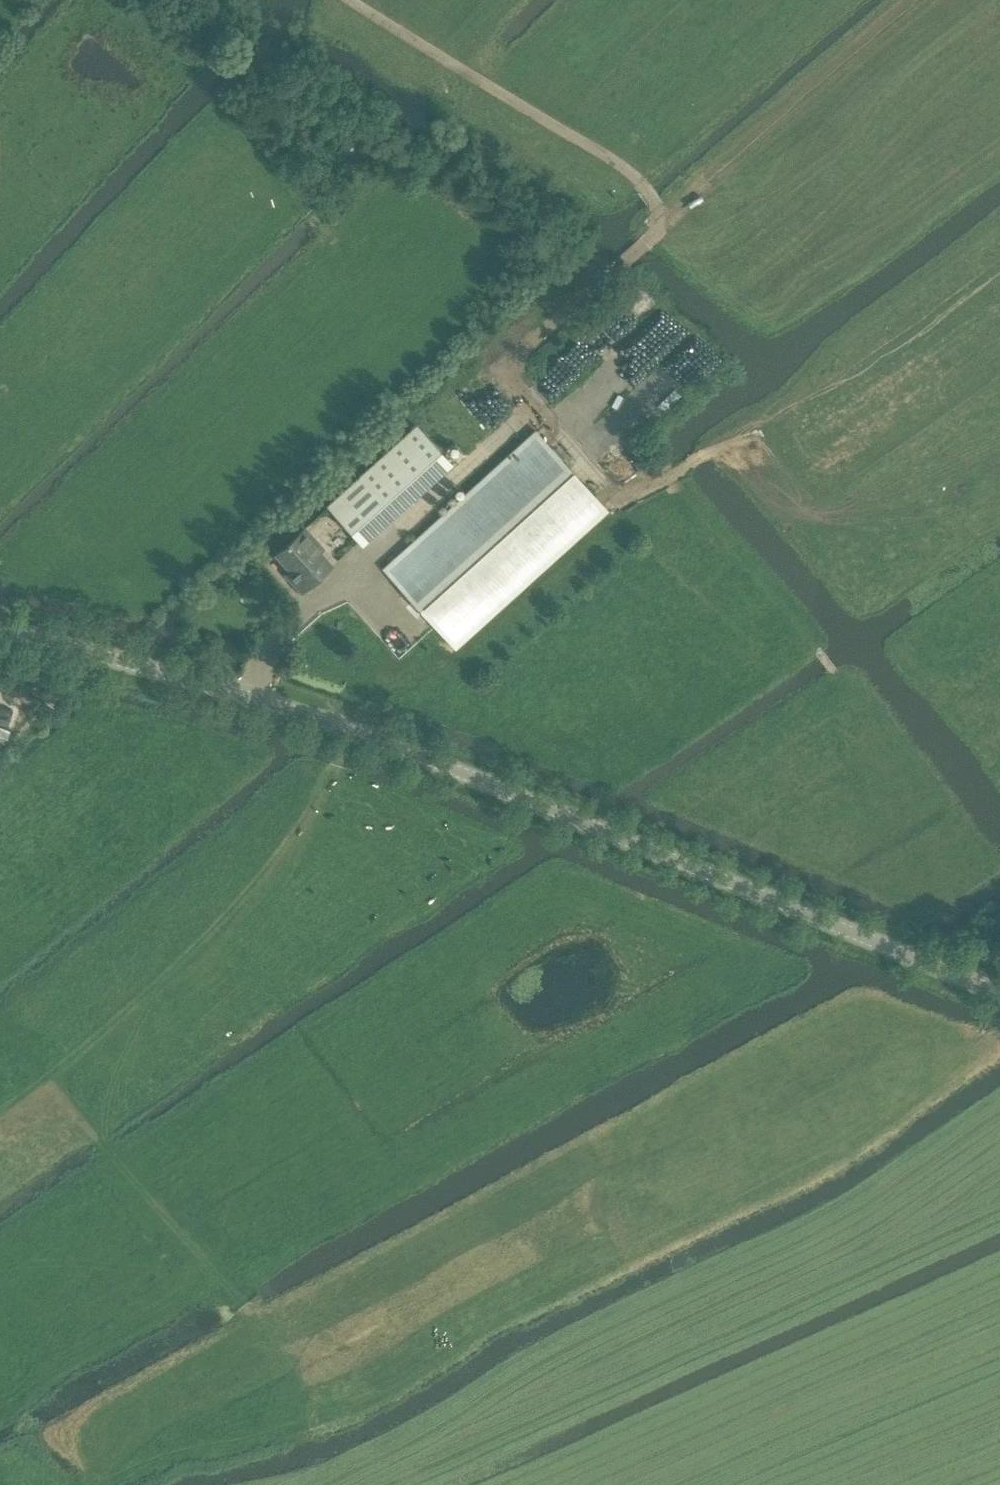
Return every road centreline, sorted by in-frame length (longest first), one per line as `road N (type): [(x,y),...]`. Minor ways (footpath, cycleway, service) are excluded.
road 1 (unclassified): [(999,993),(420,757),(258,700),(0,627)]

